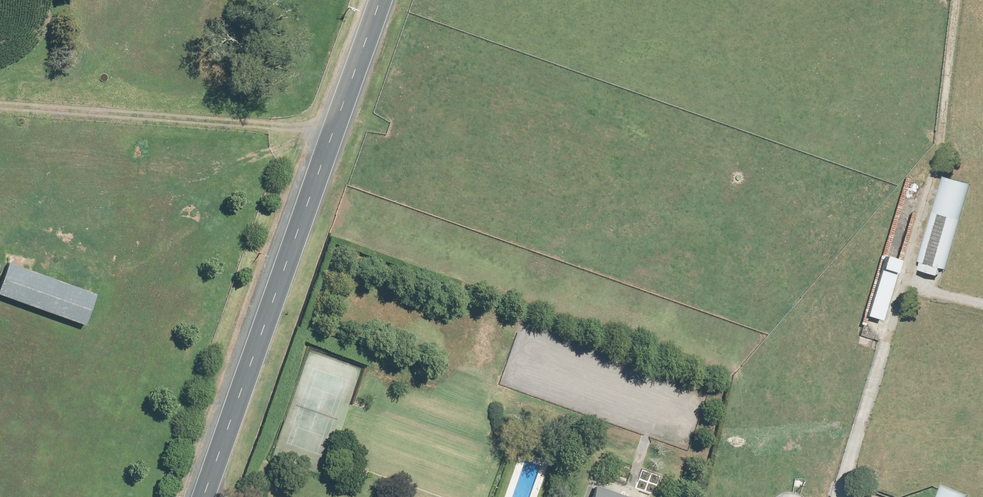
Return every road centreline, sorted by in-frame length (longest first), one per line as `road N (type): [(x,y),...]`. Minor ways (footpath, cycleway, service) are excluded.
road 1 (unclassified): [(204,496),(380,0)]
road 2 (track): [(331,136),(0,110)]

